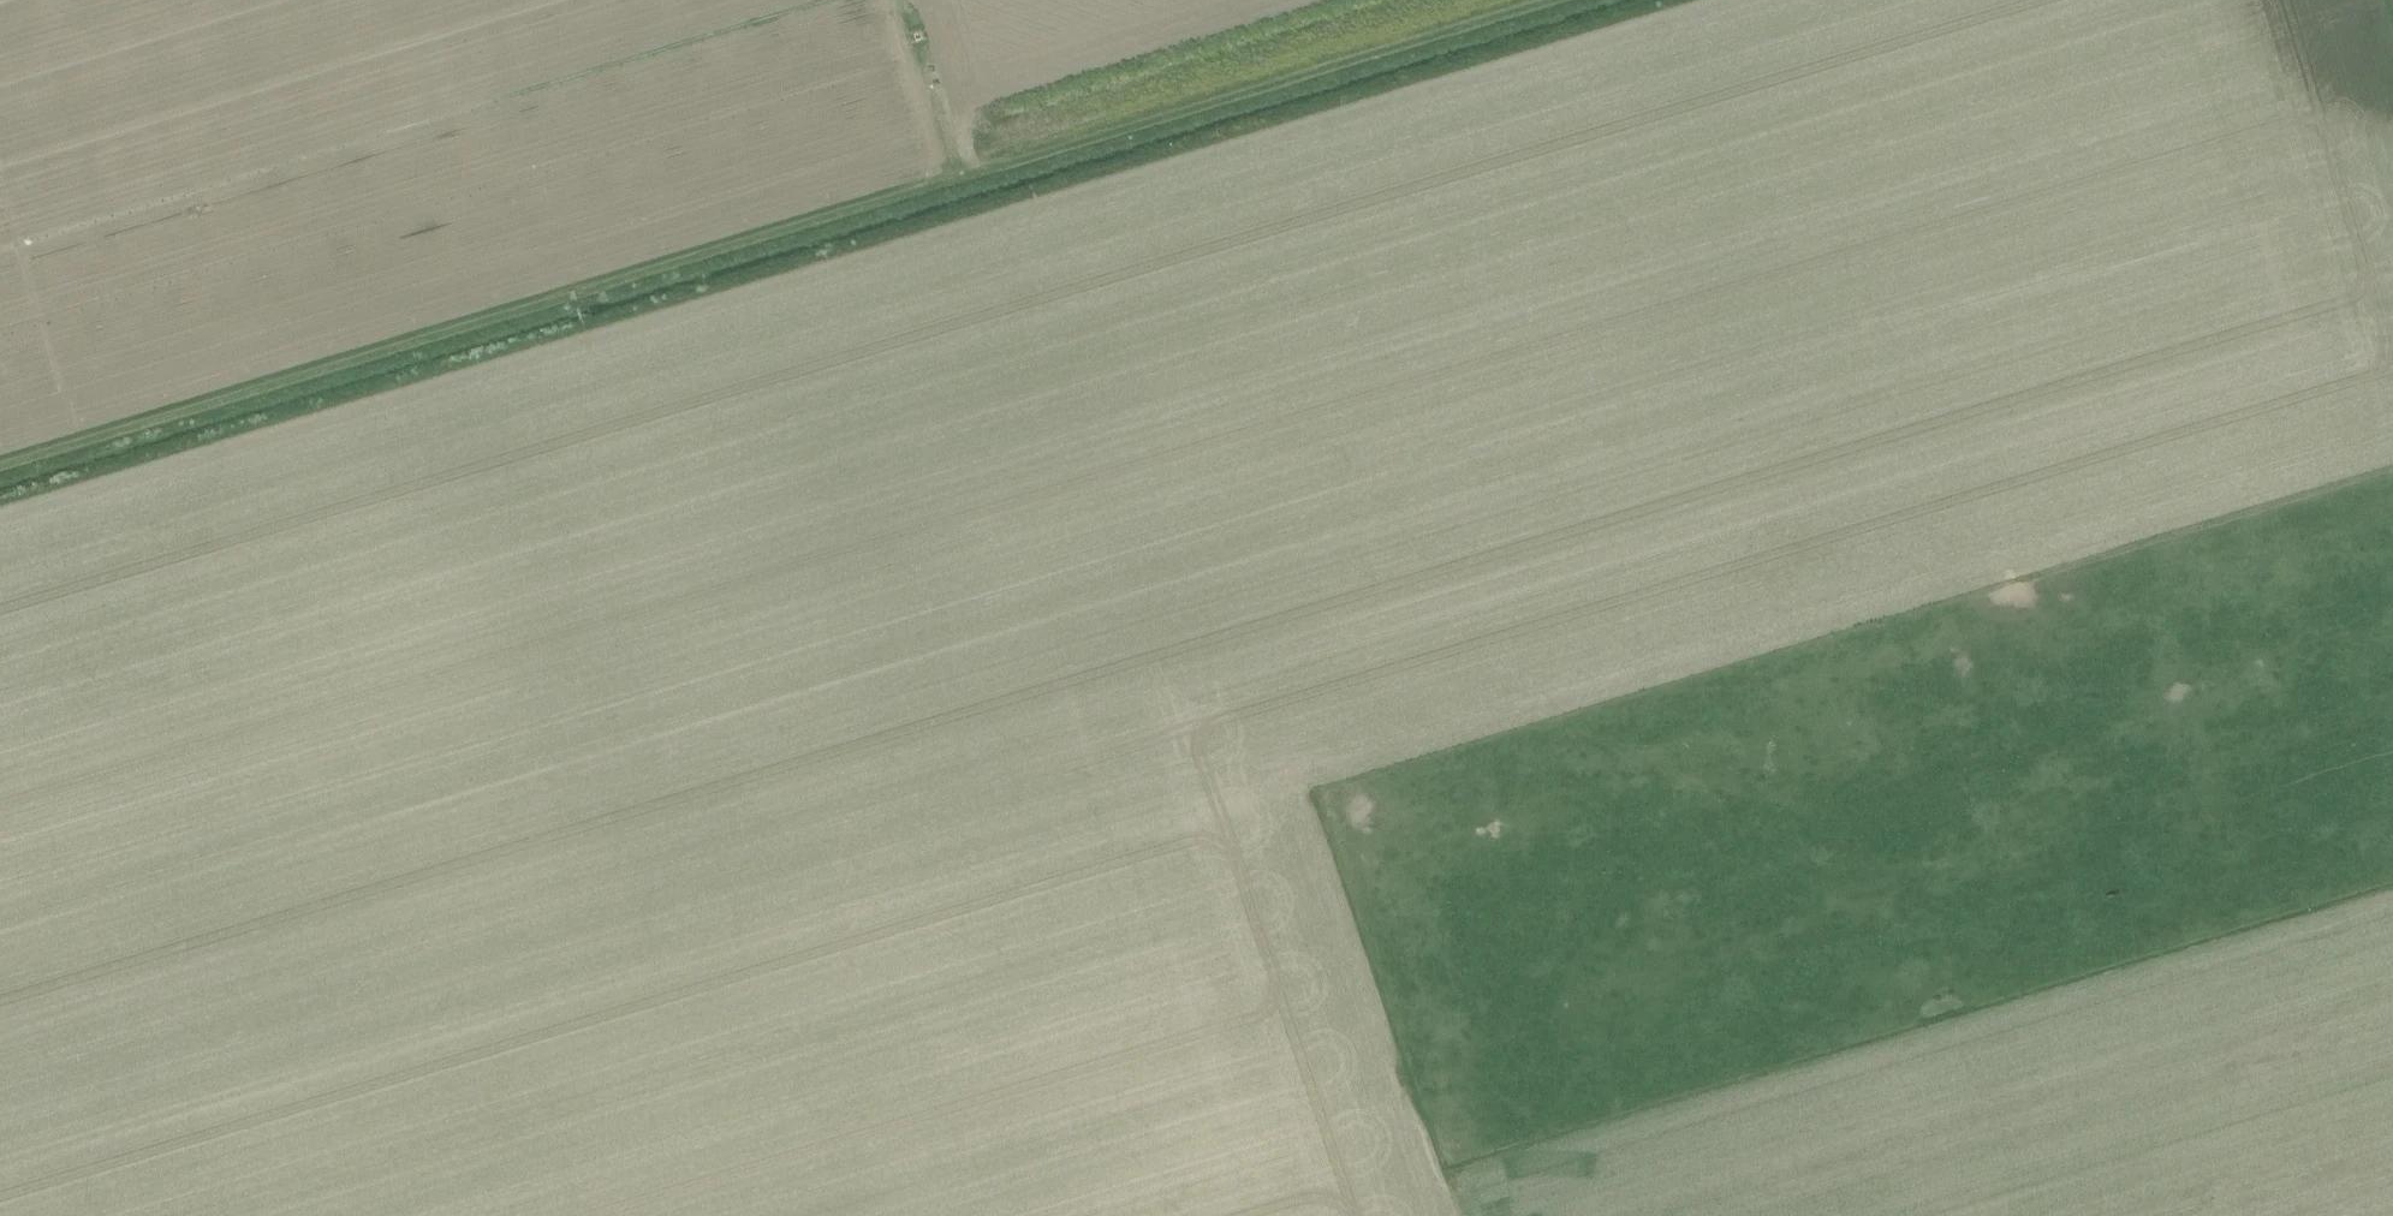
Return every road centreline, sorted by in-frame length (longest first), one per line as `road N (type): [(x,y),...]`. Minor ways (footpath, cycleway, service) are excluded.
road 1 (track): [(0,472),(1564,0)]

